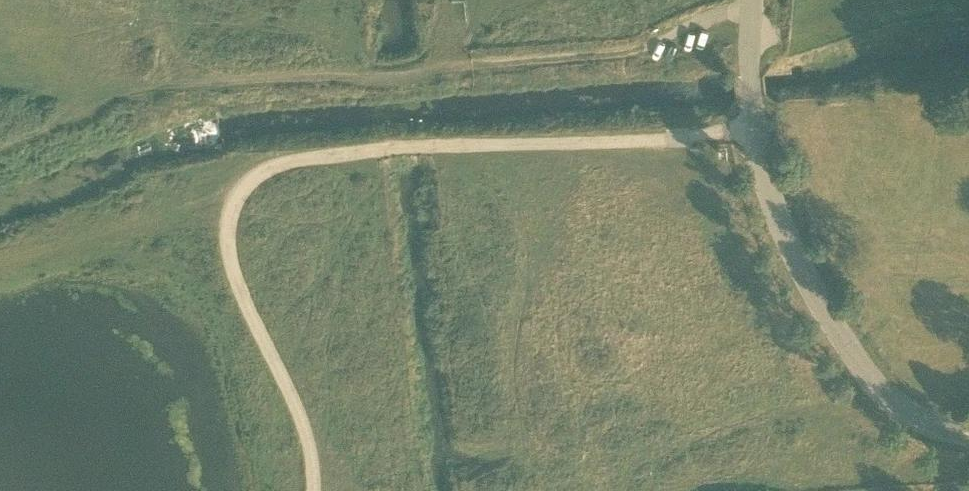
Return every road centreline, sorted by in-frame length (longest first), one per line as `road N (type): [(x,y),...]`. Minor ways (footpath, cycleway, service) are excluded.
road 1 (track): [(0,144),(179,93),(641,52),(729,10),(753,11)]
road 2 (unclassified): [(968,436),(892,398),(812,286),(776,215),(752,105),(753,0)]
road 3 (track): [(313,490),(302,420),(256,331),(230,255),(236,188)]

